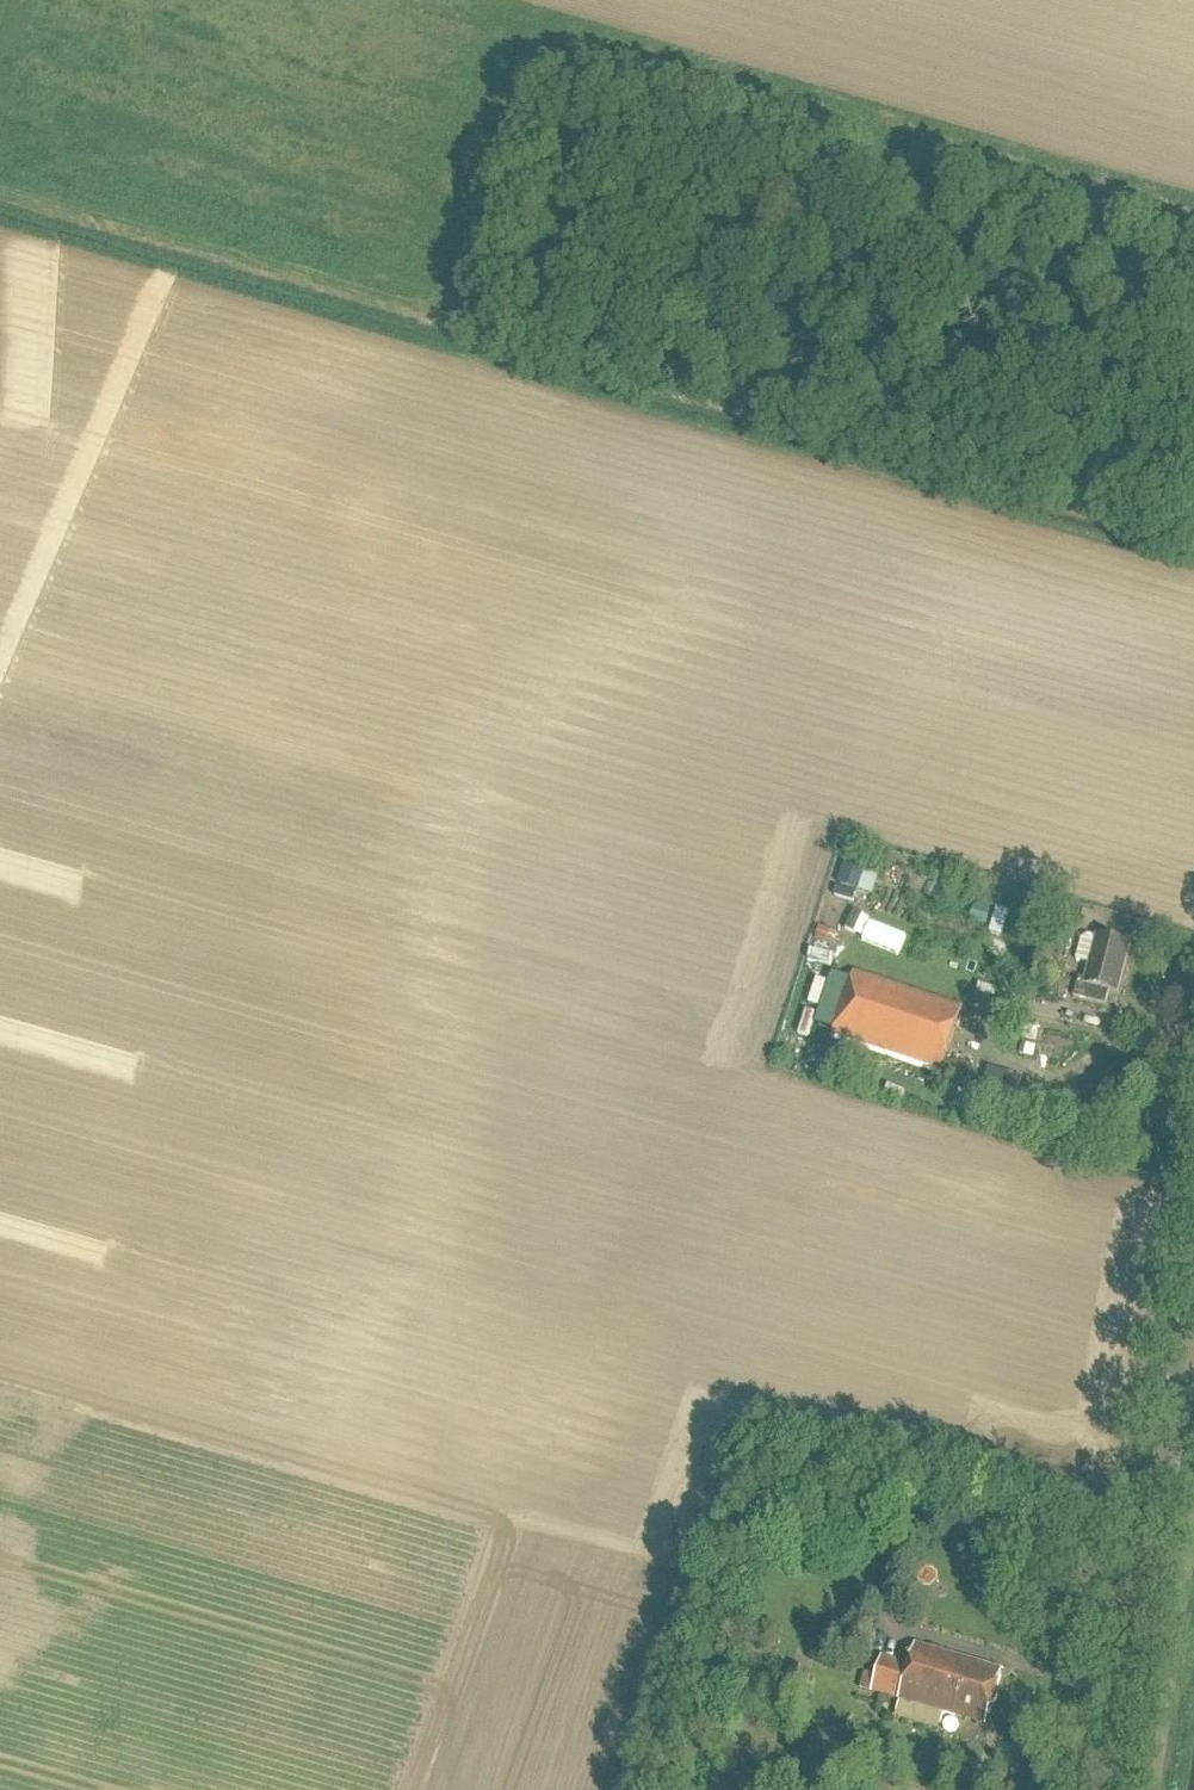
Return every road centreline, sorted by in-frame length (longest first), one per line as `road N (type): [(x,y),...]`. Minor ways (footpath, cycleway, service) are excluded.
road 1 (secondary): [(1115,1789),(1193,1296)]

